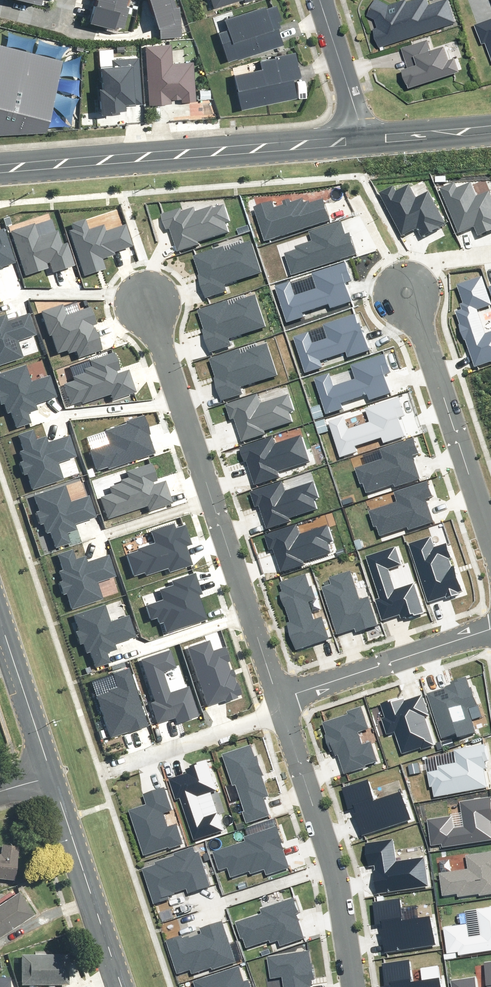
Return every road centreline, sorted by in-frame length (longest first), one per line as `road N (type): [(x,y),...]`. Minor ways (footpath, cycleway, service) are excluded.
road 1 (residential): [(147,296),(284,698)]
road 2 (secondary): [(0,170),(365,140)]
road 3 (residential): [(284,698),(333,864),(352,986)]
road 4 (residential): [(410,285),(490,533)]
road 5 (secondary): [(122,986),(52,777)]
road 6 (residential): [(490,627),(284,698)]
road 7 (residential): [(284,698),(108,765)]
road 8 (secondary): [(52,777),(0,620)]
road 9 (residential): [(320,0),(365,140)]
road 10 (secondary): [(365,140),(490,130)]

